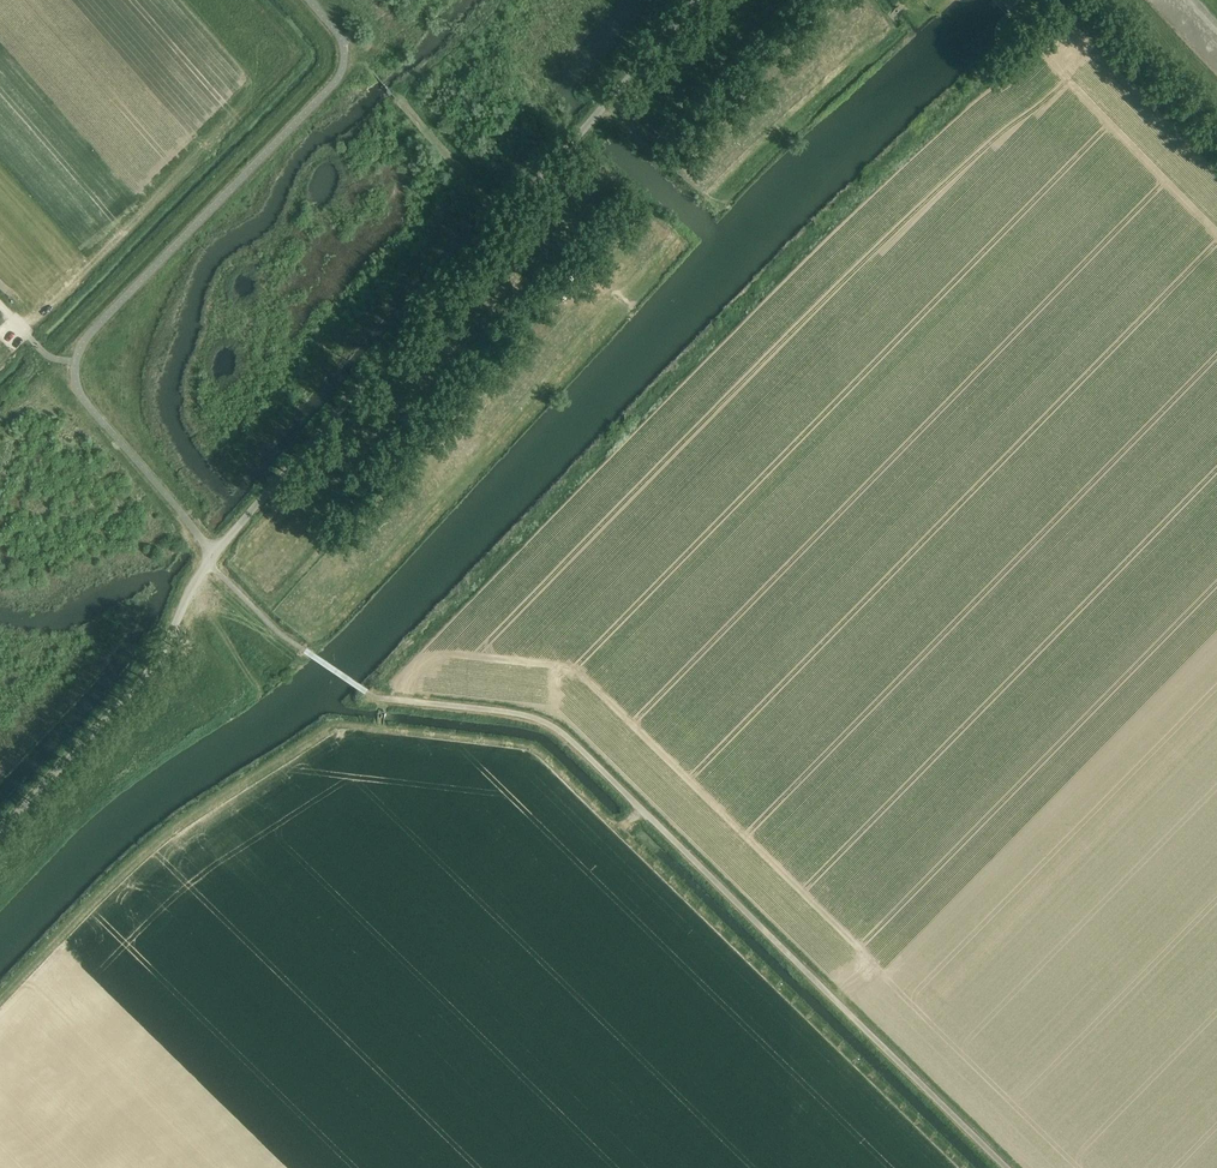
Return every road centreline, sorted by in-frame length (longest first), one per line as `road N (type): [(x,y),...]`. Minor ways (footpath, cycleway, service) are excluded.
road 1 (track): [(1006,1167),(565,735),(525,715),(367,692)]
road 2 (unclassified): [(697,0),(210,559)]
road 3 (unclassified): [(0,833),(146,674),(210,559)]

